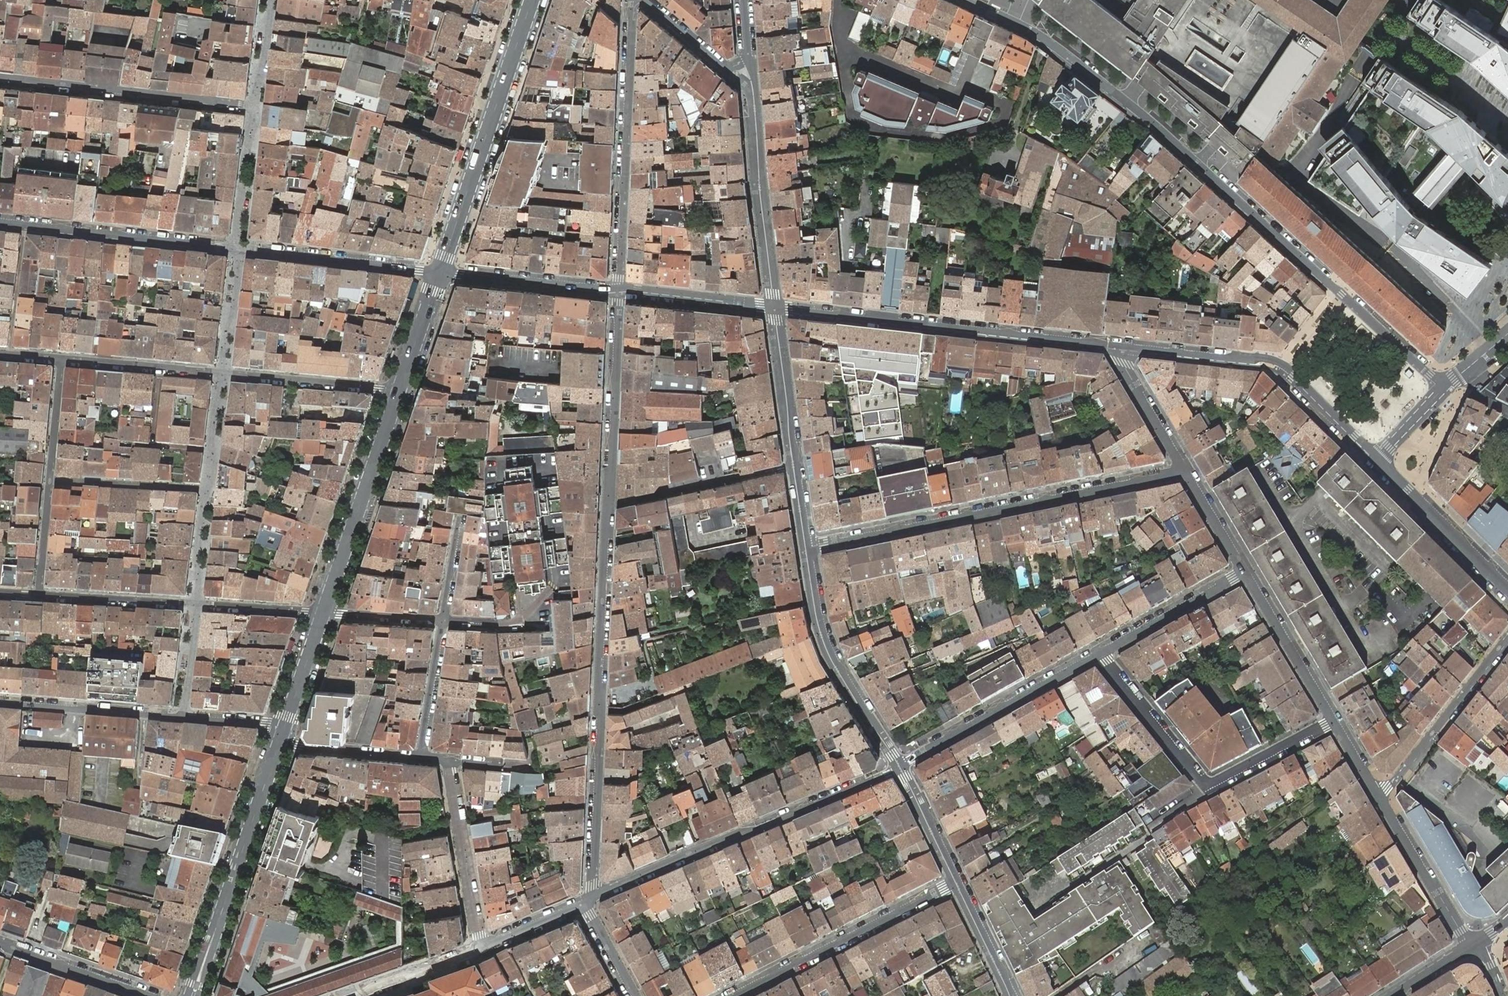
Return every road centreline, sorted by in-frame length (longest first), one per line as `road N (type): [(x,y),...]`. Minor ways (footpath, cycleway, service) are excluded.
road 1 (residential): [(1447,386),(1125,101),(1049,42),(966,0)]
road 2 (residential): [(607,502),(594,895)]
road 3 (residential): [(806,547),(1183,469)]
road 4 (tertiary): [(774,308),(1124,346)]
road 5 (residential): [(594,895),(899,767)]
road 6 (residential): [(1099,653),(1207,787),(1333,722)]
road 7 (residential): [(630,0),(619,291)]
road 8 (tertiary): [(1124,346),(1272,363),(1373,459)]
road 9 (tertiary): [(532,0),(440,272)]
road 10 (tertiary): [(280,741),(193,995)]
road 11 (residential): [(0,77),(254,106)]
road 12 (residential): [(774,308),(748,55)]
road 13 (residential): [(956,884),(734,995)]
road 14 (residential): [(899,767),(831,655),(806,547)]
road 15 (tertiary): [(0,222),(238,249)]
road 16 (residential): [(61,360),(40,594)]
road 17 (residential): [(223,375),(198,537),(198,604)]
road 18 (tertiary): [(398,394),(323,612)]
road 19 (residential): [(899,767),(1099,653)]
road 20 (residential): [(619,291),(607,502)]
road 21 (tertiary): [(238,249),(440,272)]
road 22 (residential): [(1377,795),(1402,777),(1507,641)]
road 23 (residential): [(607,502),(795,466)]
road 24 (residential): [(483,947),(448,761)]
road 25 (tertiary): [(1373,459),(1507,592)]
road 26 (residential): [(184,718),(0,705)]
road 27 (tertiary): [(440,272),(619,291)]
road 28 (residential): [(1377,795),(1473,946)]
road 29 (residential): [(223,375),(398,394)]
road 30 (residential): [(1245,572),(1333,722)]
road 31 (residential): [(1099,653),(1245,572)]
road 32 (residential): [(61,360),(223,375)]
road 33 (residential): [(795,466),(774,308)]
road 34 (residential): [(198,604),(40,594)]
road 35 (residential): [(0,942),(147,995)]
road 36 (tertiary): [(619,291),(774,308)]
road 37 (residential): [(254,106),(238,249)]
road 38 (residential): [(280,741),(421,758)]
road 39 (residential): [(443,621),(421,758)]
road 40 (residential): [(1124,346),(1124,363),(1183,469)]
road 41 (residential): [(642,0),(720,66),(748,55)]
road 42 (residential): [(956,884),(899,767)]
road 43 (tertiary): [(440,272),(398,394)]
road 44 (residential): [(238,249),(223,375)]
road 45 (residential): [(323,612),(198,604)]
road 46 (tertiary): [(323,612),(283,730)]
road 47 (residential): [(1009,995),(956,884)]
road 48 (residential): [(443,621),(323,612)]

